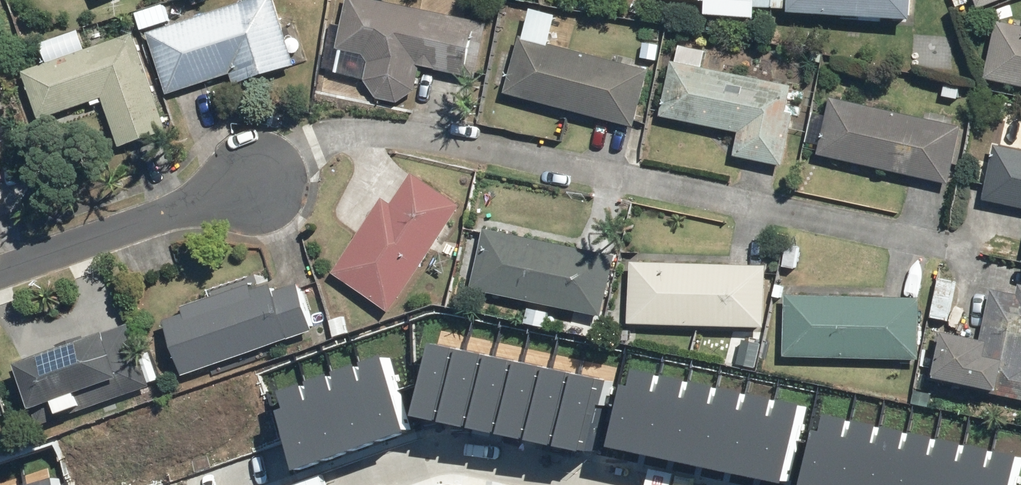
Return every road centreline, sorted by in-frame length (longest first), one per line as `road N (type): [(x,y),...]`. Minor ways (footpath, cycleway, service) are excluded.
road 1 (residential): [(257,183),(0,272)]
road 2 (residential): [(348,484),(452,459),(586,484)]

